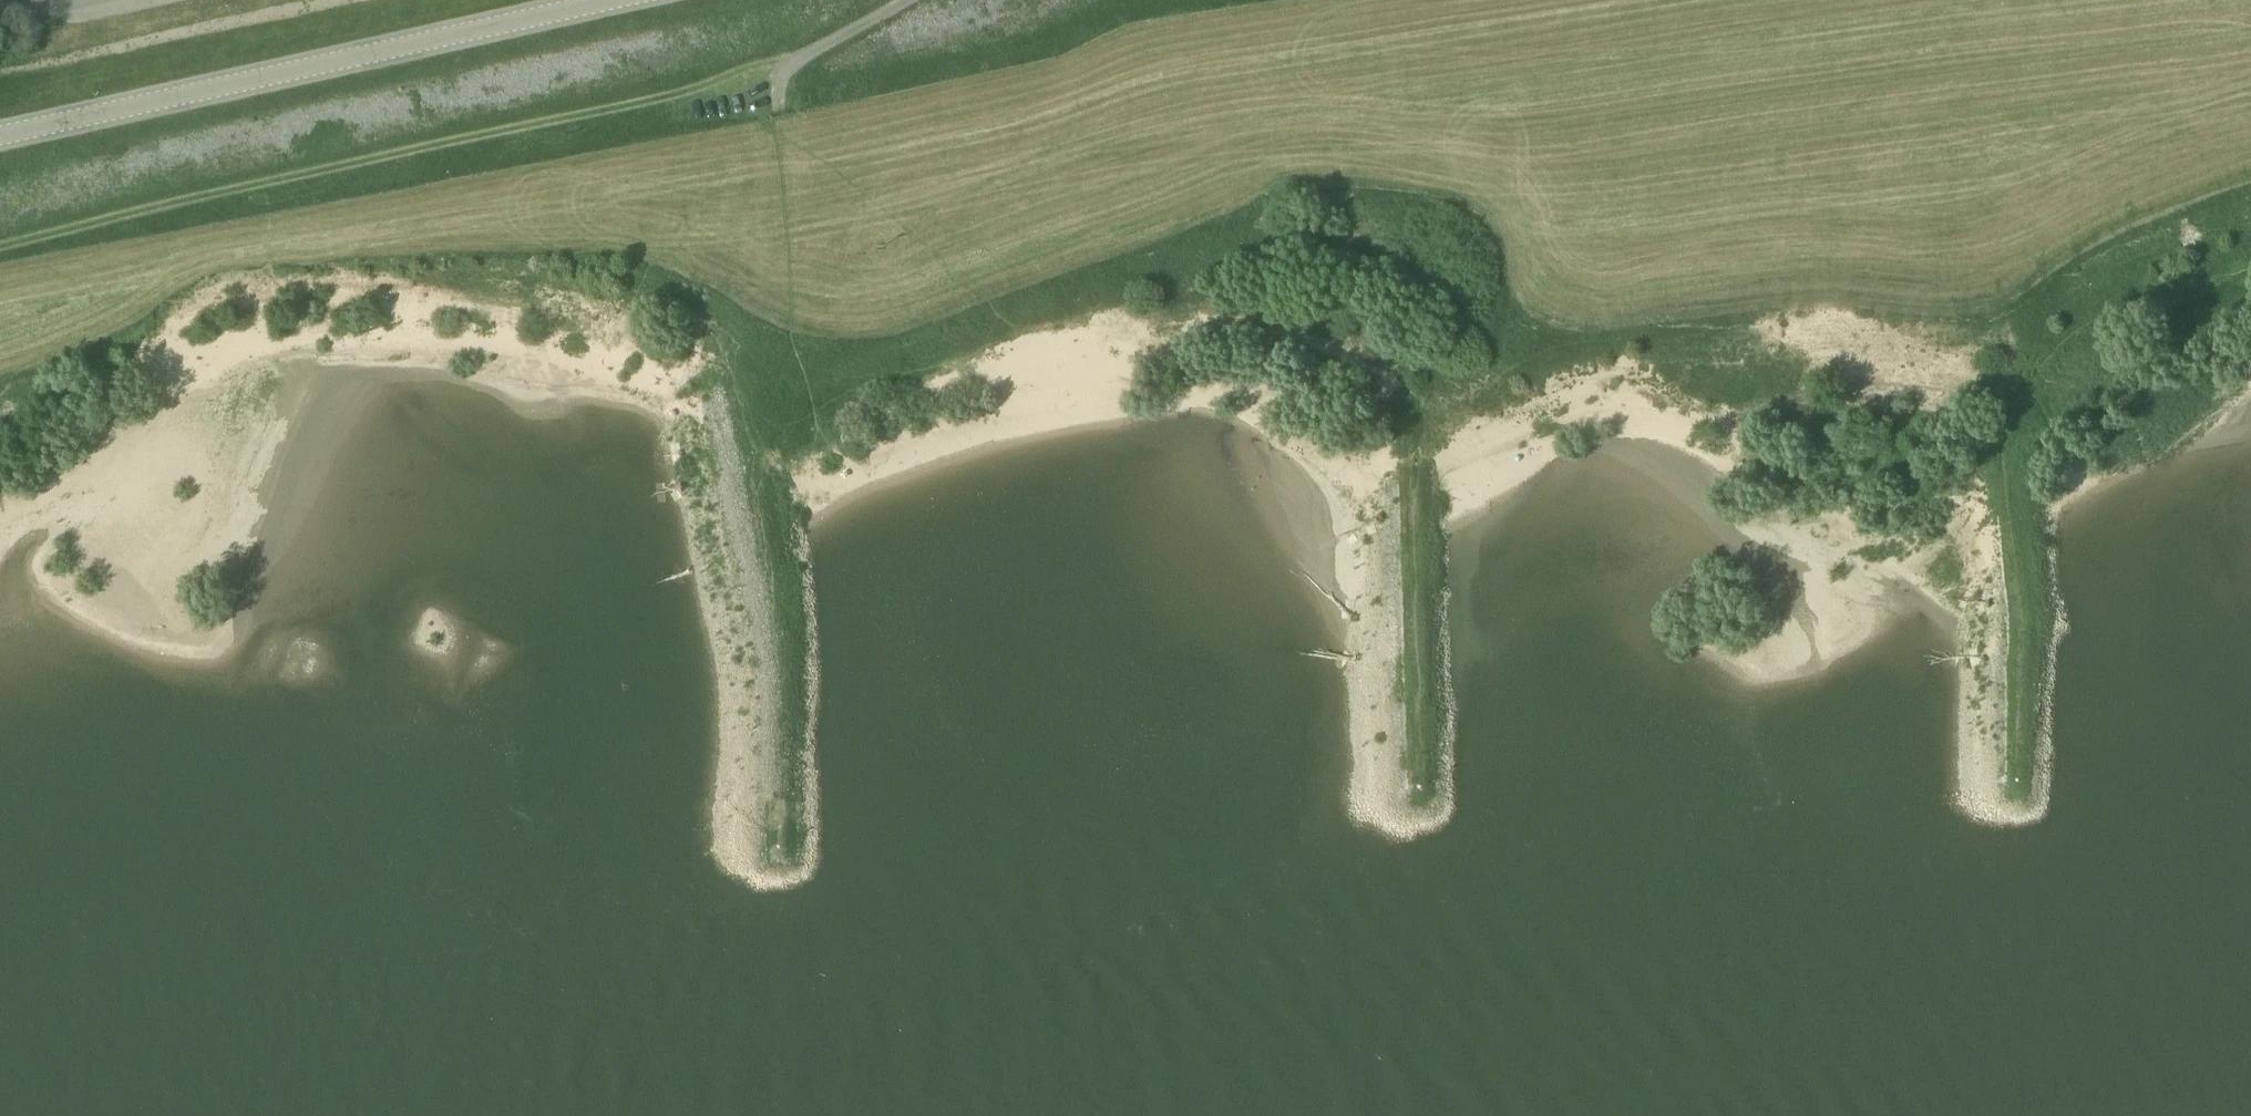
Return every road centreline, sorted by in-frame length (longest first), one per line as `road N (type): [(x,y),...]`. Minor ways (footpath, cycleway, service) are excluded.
road 1 (secondary): [(0,134),(610,0)]
road 2 (track): [(909,0),(766,77)]

